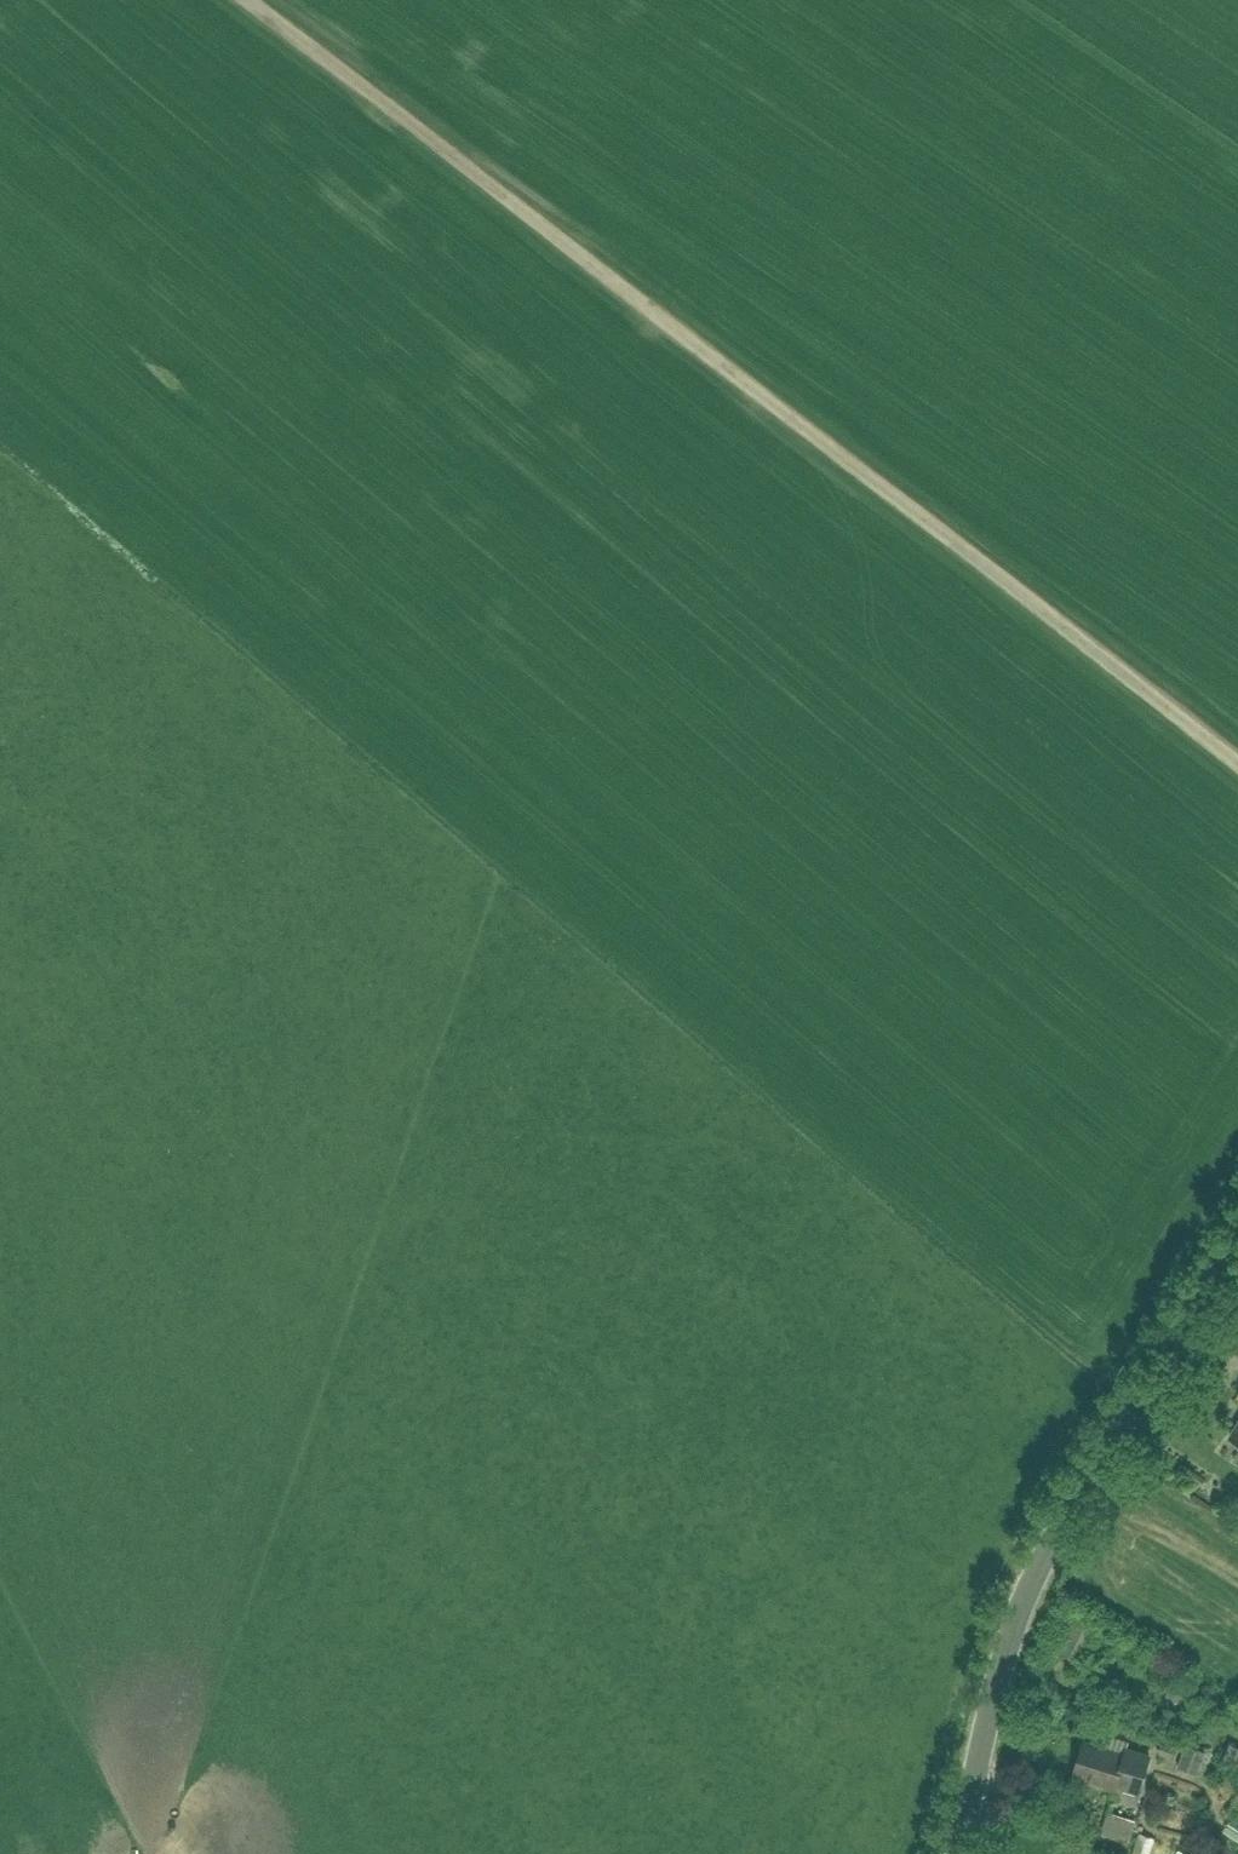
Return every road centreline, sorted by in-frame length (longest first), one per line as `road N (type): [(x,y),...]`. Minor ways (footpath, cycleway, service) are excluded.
road 1 (unclassified): [(956,1853),(1002,1651),(1035,1571),(1237,1242)]

